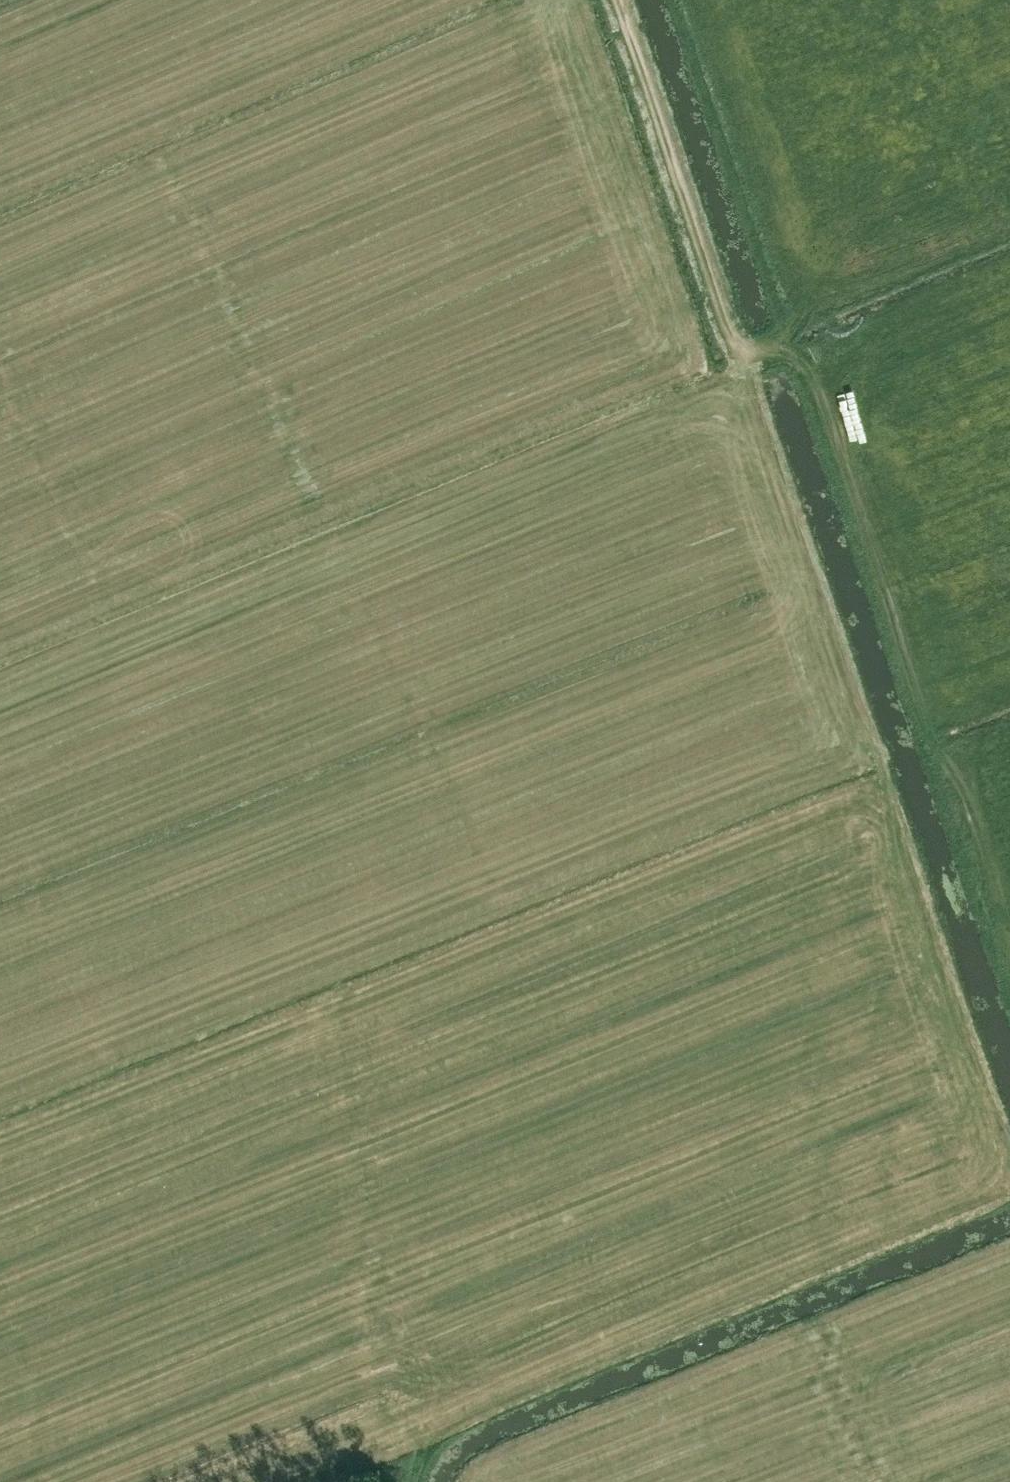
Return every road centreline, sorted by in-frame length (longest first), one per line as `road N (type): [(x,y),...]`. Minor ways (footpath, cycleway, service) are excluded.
road 1 (track): [(739,359),(617,0)]

